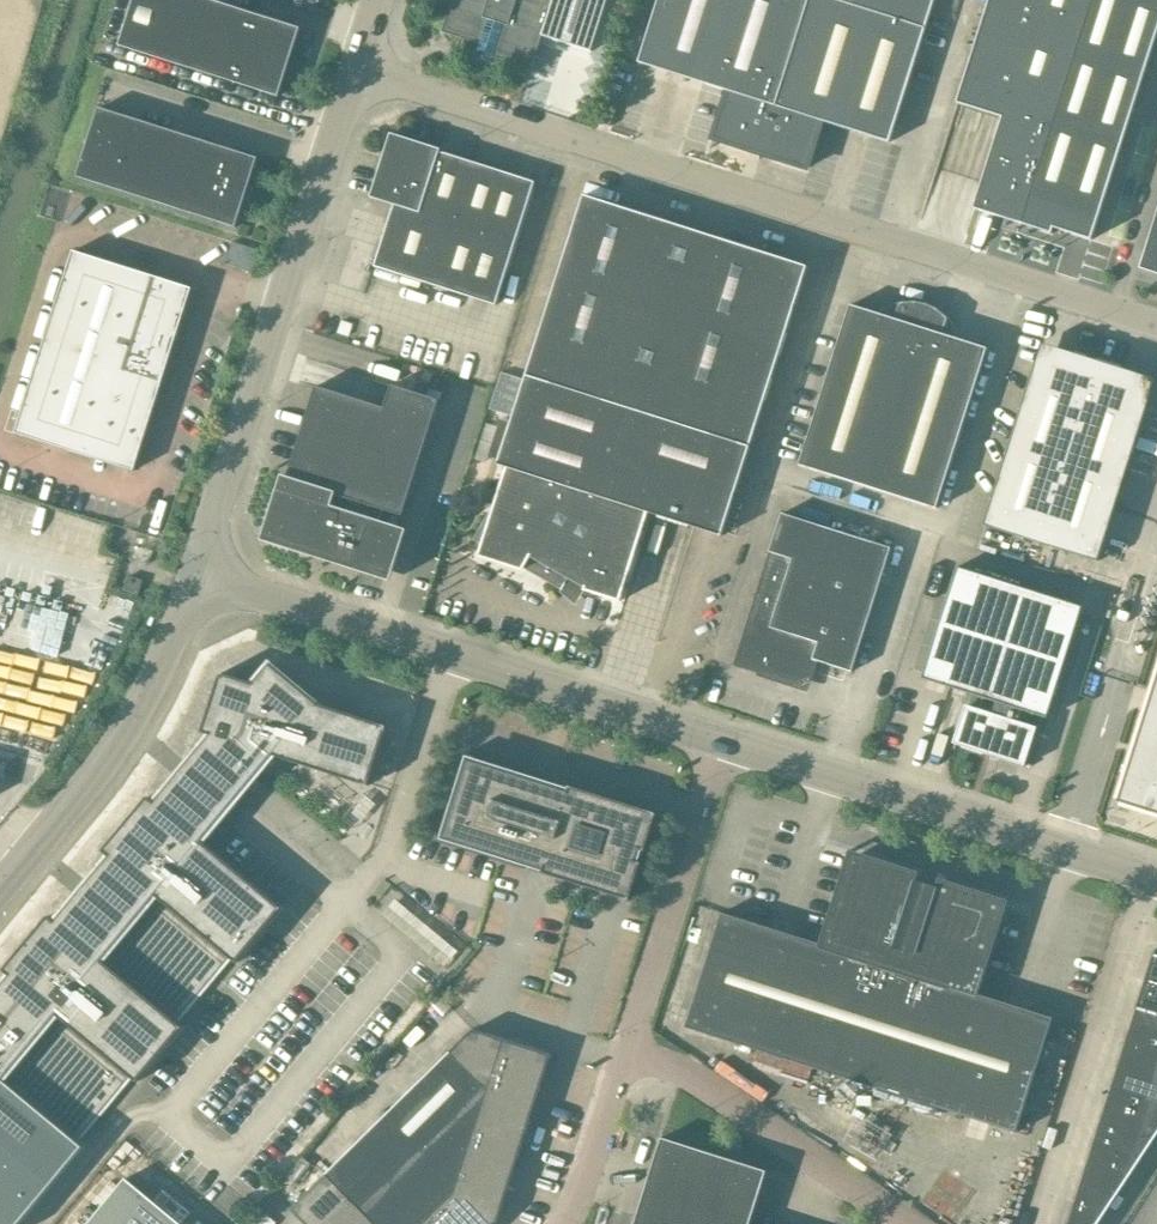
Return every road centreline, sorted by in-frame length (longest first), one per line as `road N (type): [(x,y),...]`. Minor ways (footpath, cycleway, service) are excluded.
road 1 (unclassified): [(1156,323),(356,66)]
road 2 (tertiary): [(727,743),(196,570)]
road 3 (tertiary): [(196,570),(356,66)]
road 4 (tertiary): [(1156,881),(727,743)]
road 5 (unclassified): [(0,886),(127,732),(196,570)]
road 6 (unclassified): [(905,1223),(677,1067),(622,1056)]
road 7 (unclassified): [(727,743),(622,1056)]
road 8 (unclassified): [(622,1056),(561,1223)]

